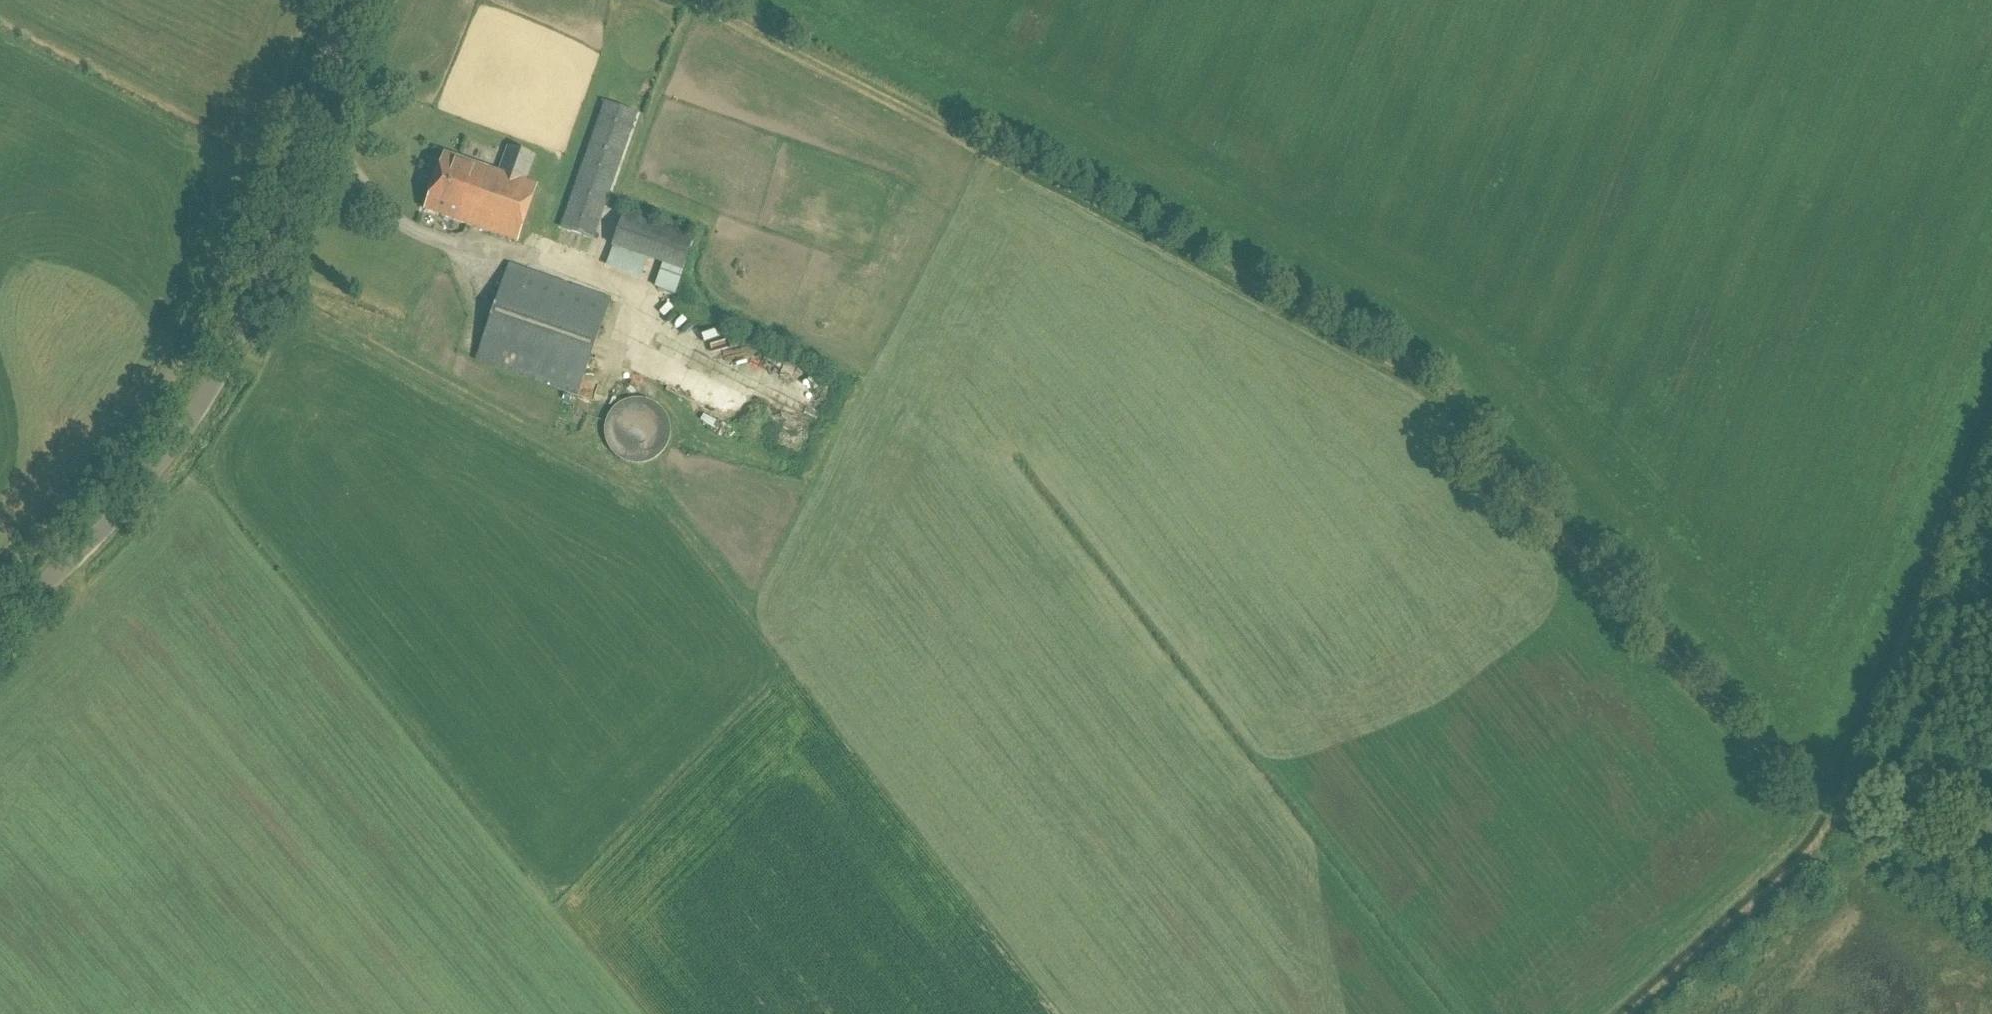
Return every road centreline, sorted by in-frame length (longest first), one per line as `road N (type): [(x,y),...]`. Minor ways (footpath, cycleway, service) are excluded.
road 1 (track): [(697,0),(1463,404),(1511,468),(1833,811)]
road 2 (unclassified): [(0,621),(131,494),(226,360),(354,0)]

